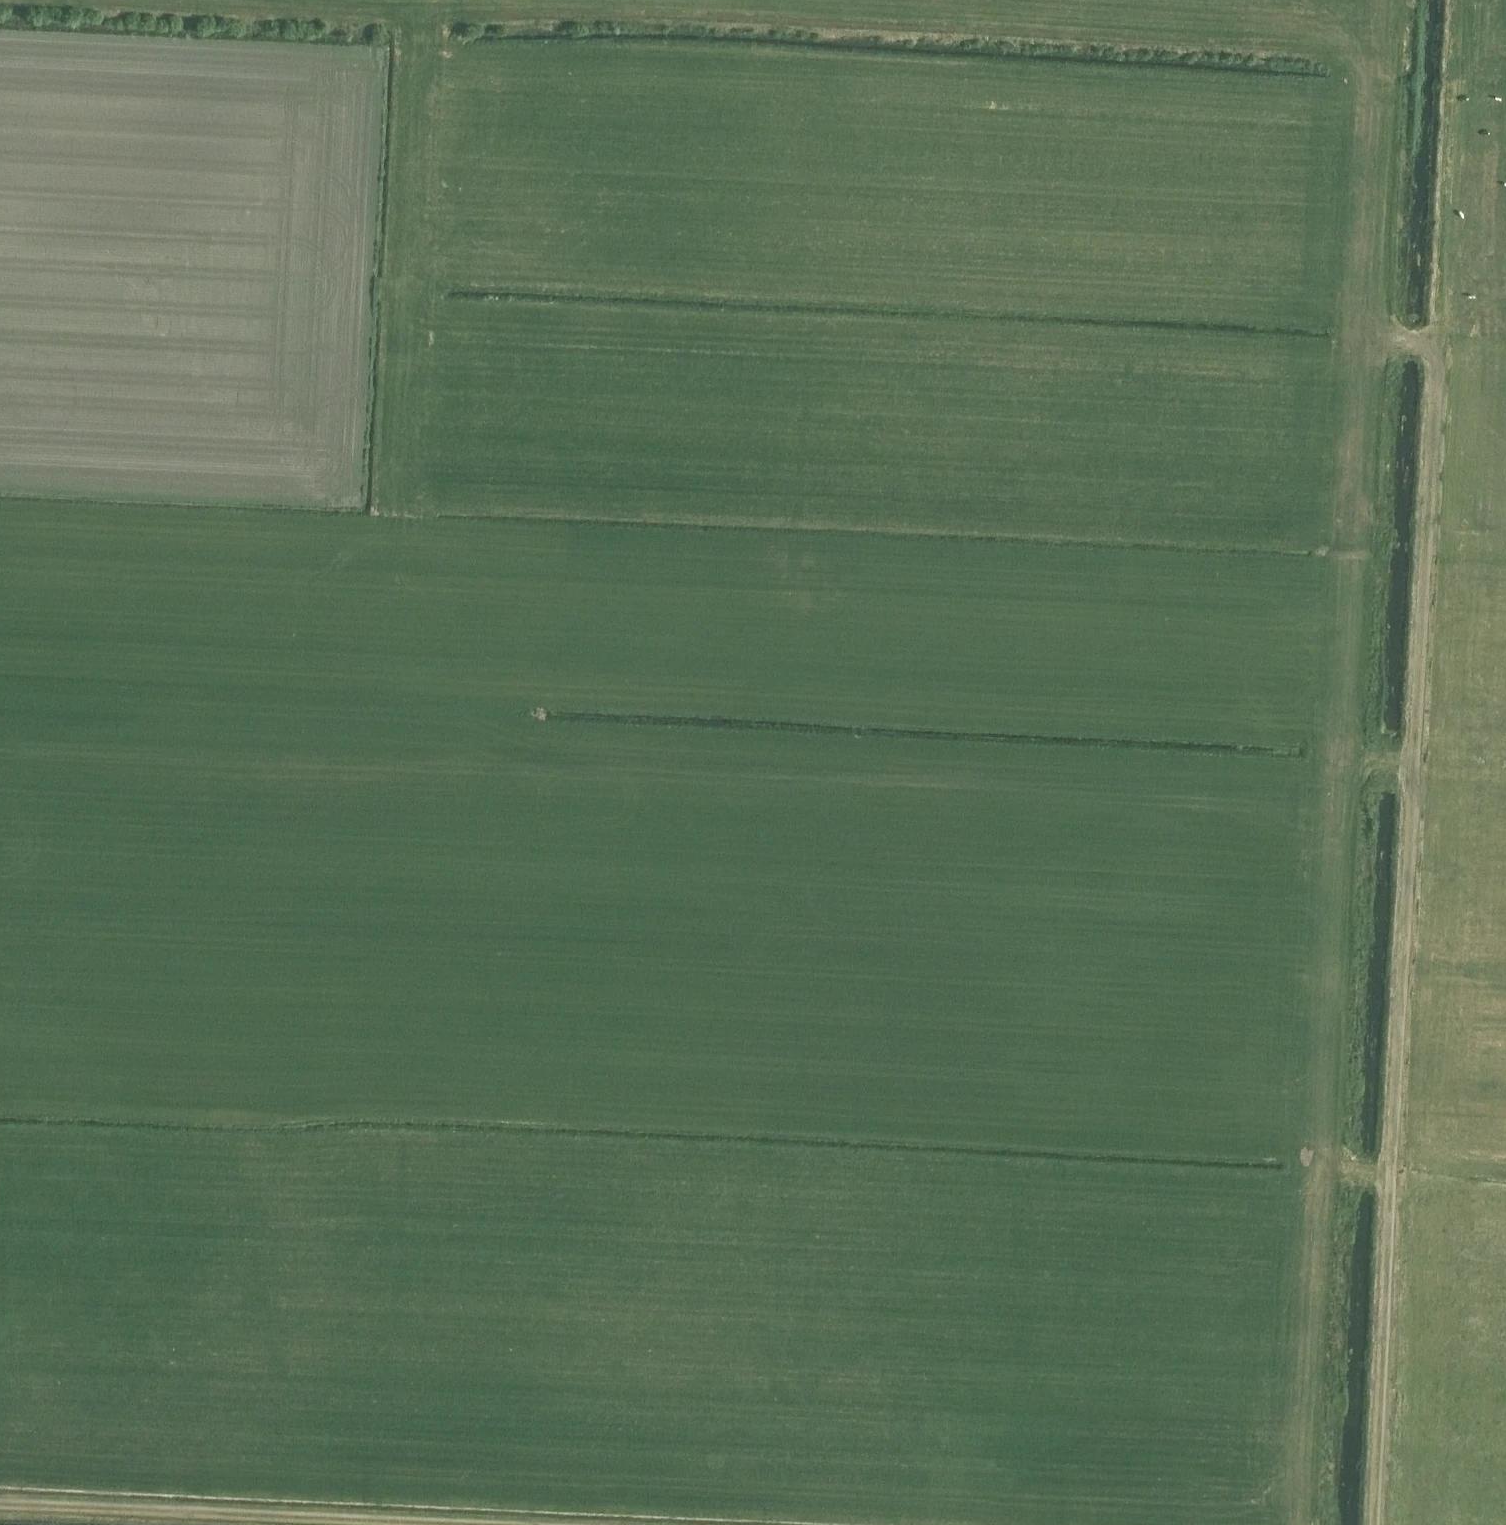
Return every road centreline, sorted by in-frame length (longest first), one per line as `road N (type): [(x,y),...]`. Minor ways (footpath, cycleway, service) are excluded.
road 1 (track): [(1375,1524),(1430,378),(1421,351),(1405,346)]
road 2 (track): [(436,1524),(0,1508)]

